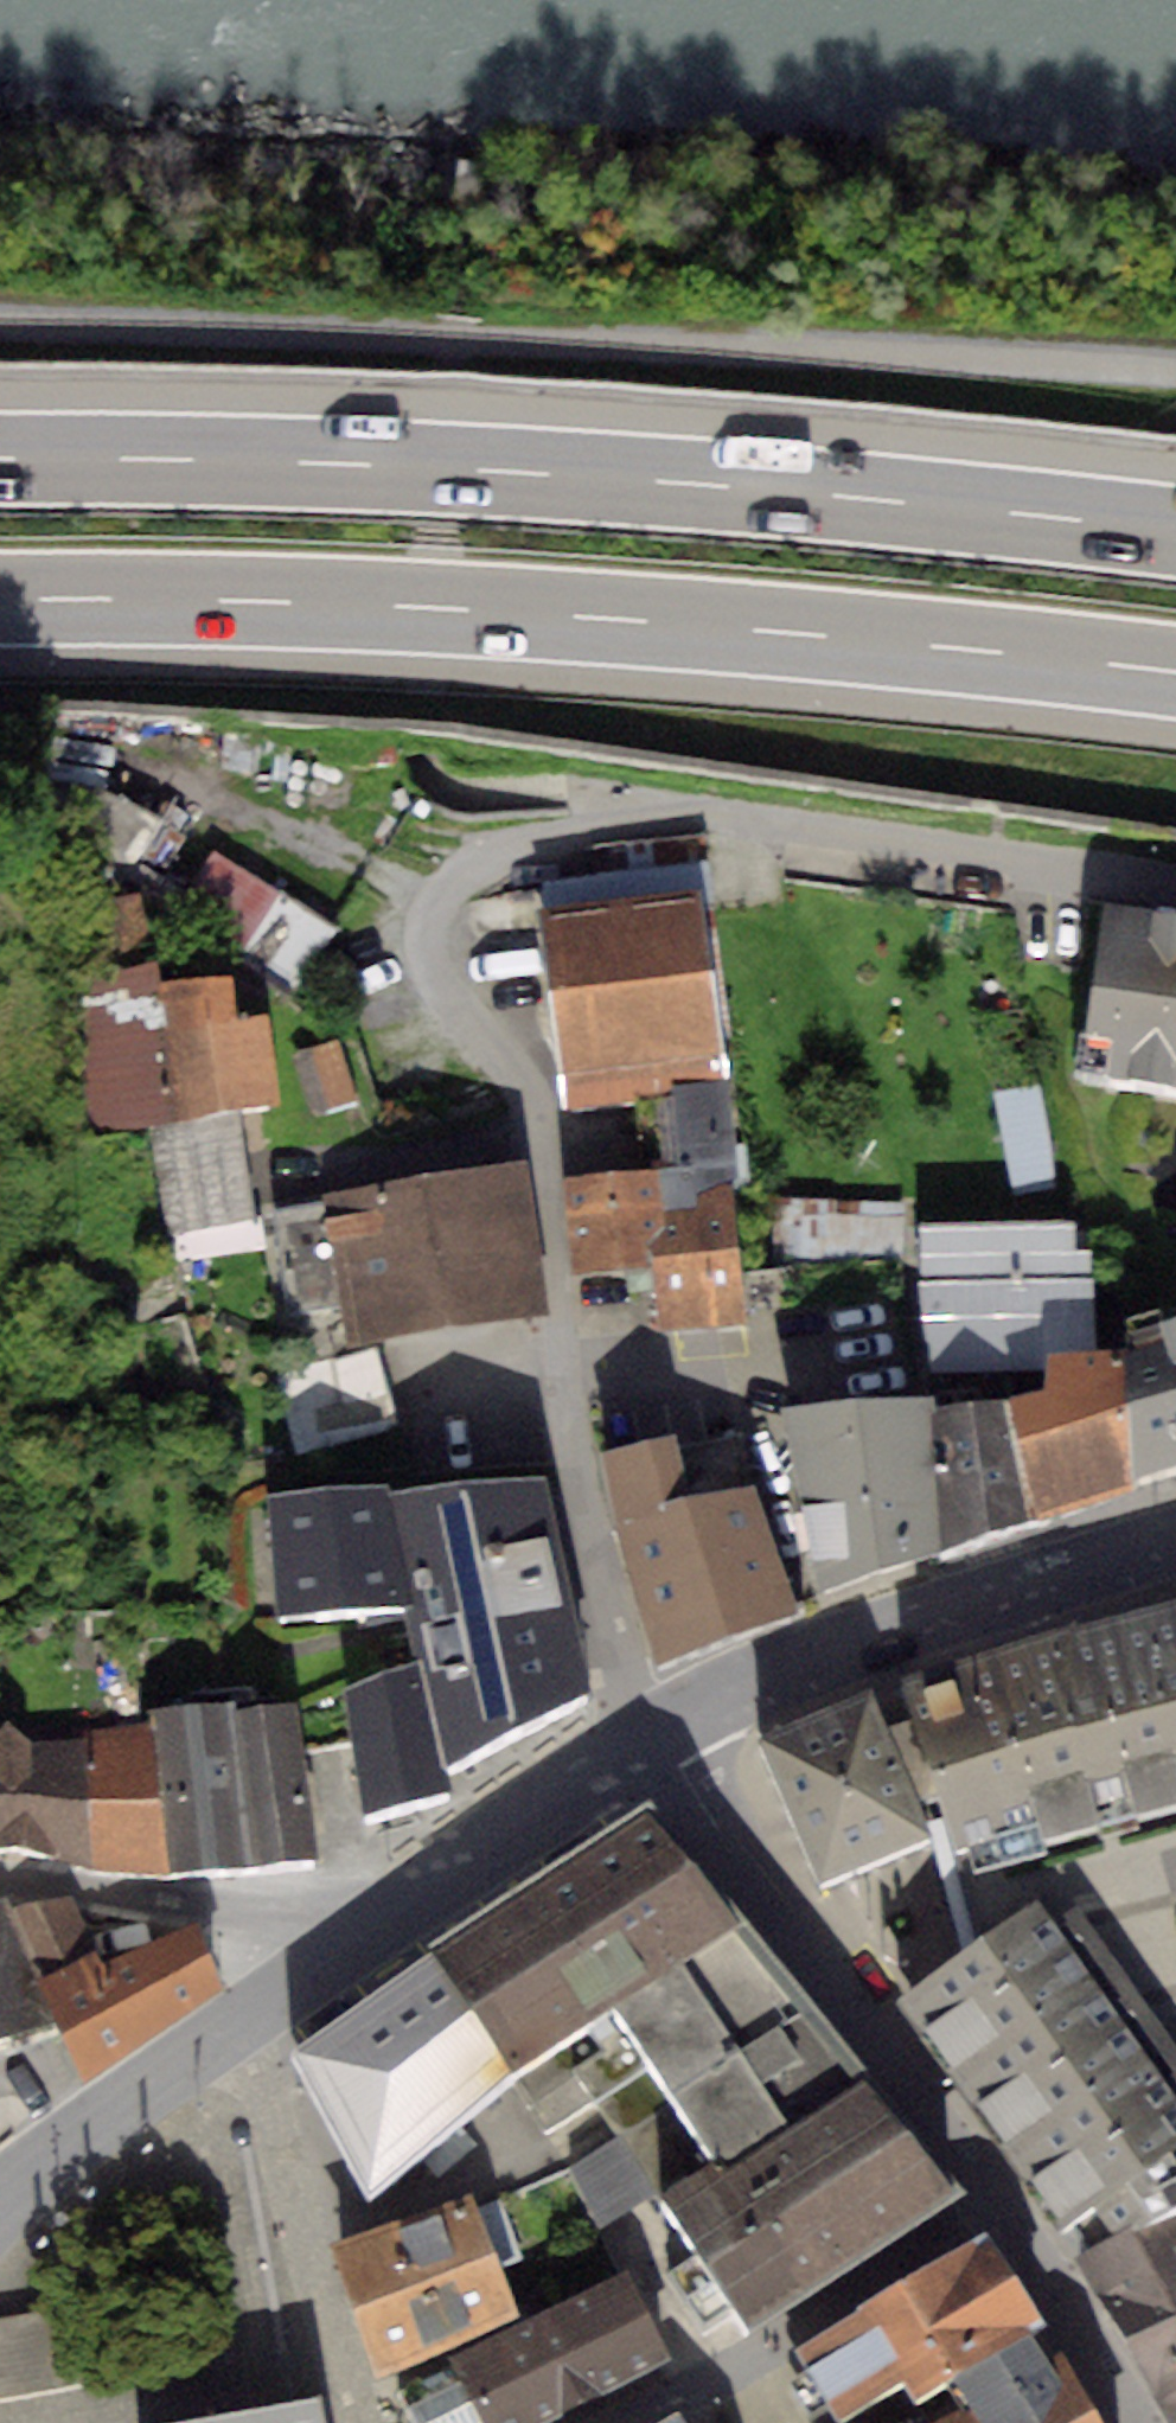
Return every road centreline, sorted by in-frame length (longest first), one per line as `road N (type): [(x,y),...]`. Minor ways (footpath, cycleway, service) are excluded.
road 1 (residential): [(655,1738),(619,1684),(568,1400),(528,1091),(506,1033),(444,965),(438,924),(448,887),(473,860),(526,835),(589,816),(671,807),(1175,895)]
road 2 (motorway): [(0,599),(502,611),(1175,671)]
road 3 (motorway): [(1175,530),(519,474),(0,460)]
road 4 (unclassified): [(0,337),(185,327),(464,335),(1175,381)]
road 5 (residential): [(655,1738),(995,2206)]
road 6 (primary): [(1175,1544),(957,1615),(655,1738)]
road 7 (residential): [(610,2422),(785,2334),(995,2206)]
road 8 (primary): [(338,1958),(91,2124),(0,2199)]
road 9 (primary): [(655,1738),(338,1958)]
road 10 (residential): [(338,1958),(314,1926),(267,1908),(0,1879)]
road 11 (residential): [(350,2422),(267,2104)]
road 12 (residential): [(995,2206),(1129,2422)]

